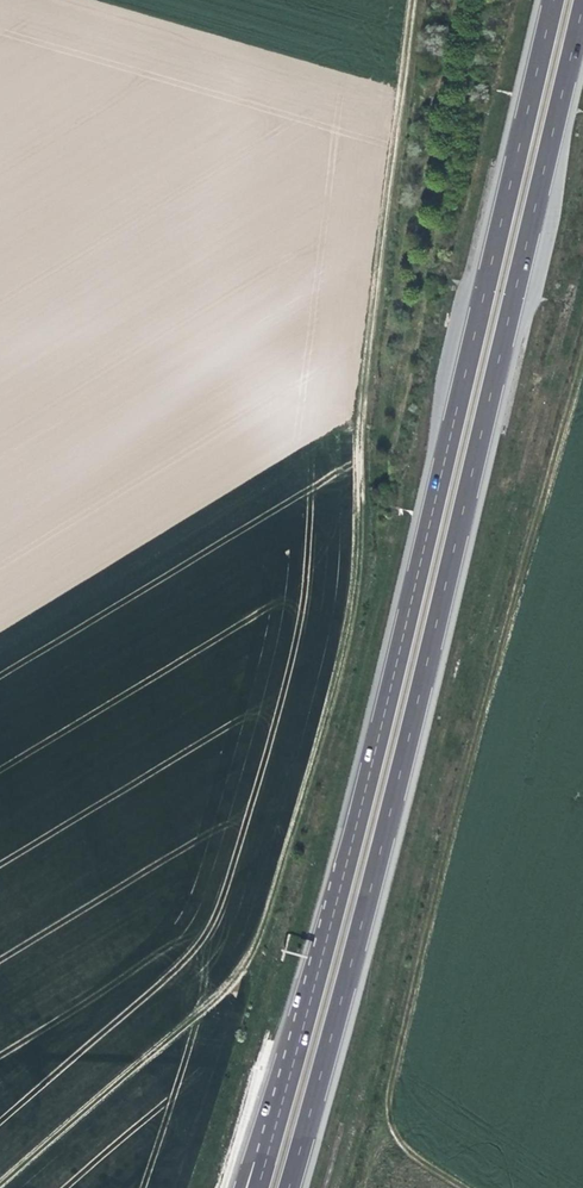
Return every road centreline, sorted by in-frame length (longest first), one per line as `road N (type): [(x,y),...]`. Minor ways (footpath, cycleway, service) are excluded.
road 1 (track): [(0,1187),(216,1000),(248,963),(266,925),(351,627),(366,367),(412,0)]
road 2 (motorway): [(285,1187),(398,786),(582,11)]
road 3 (motorway): [(552,0),(295,1057)]
road 4 (track): [(582,365),(491,686),(389,1114),(402,1147),(464,1187)]
road 5 (motorway): [(295,1057),(241,1187)]
road 6 (motorway): [(295,1057),(259,1187)]

